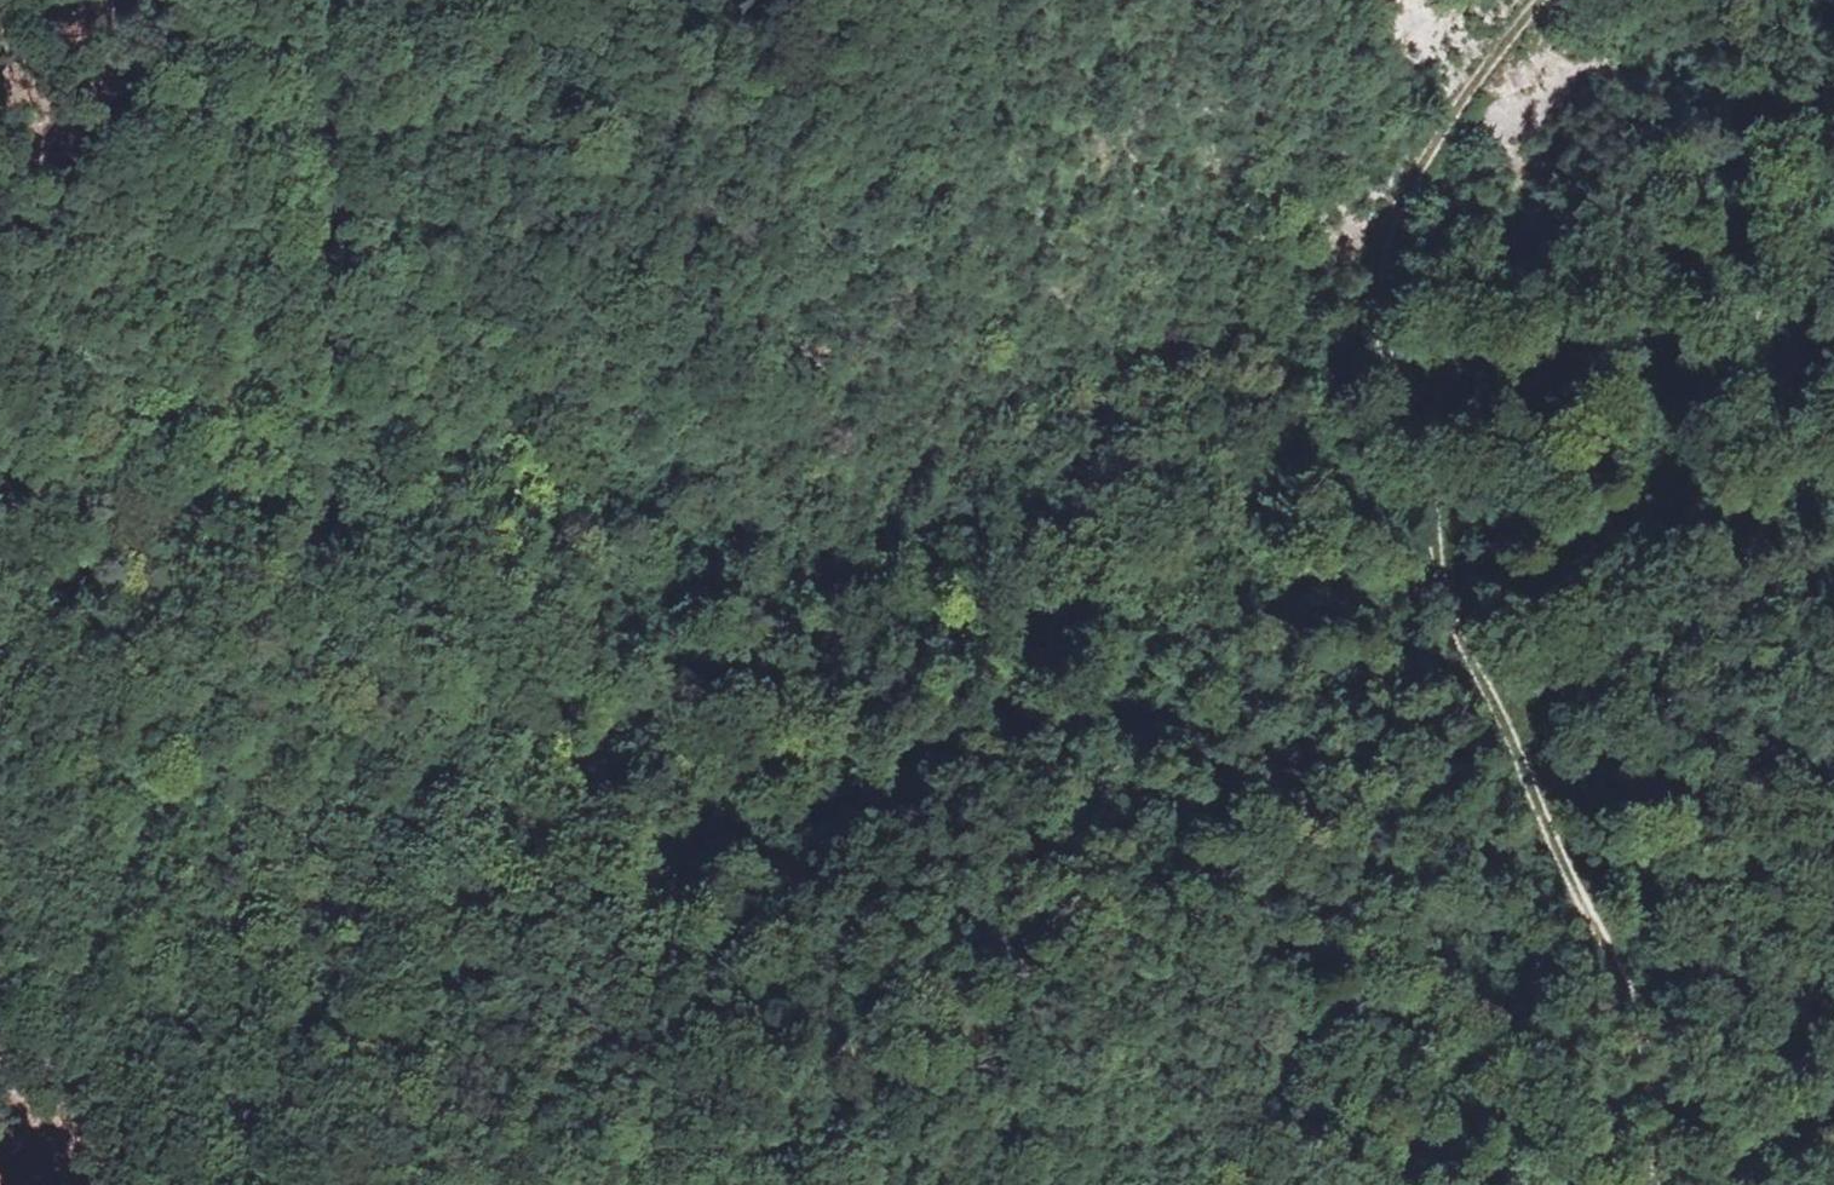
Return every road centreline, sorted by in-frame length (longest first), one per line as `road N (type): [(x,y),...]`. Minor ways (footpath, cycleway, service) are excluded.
road 1 (track): [(1536,0),(1463,88),(1383,272),(1440,410),(1461,574),(1556,857),(1595,924),(1650,987),(1667,1026),(1669,1103),(1657,1184)]

